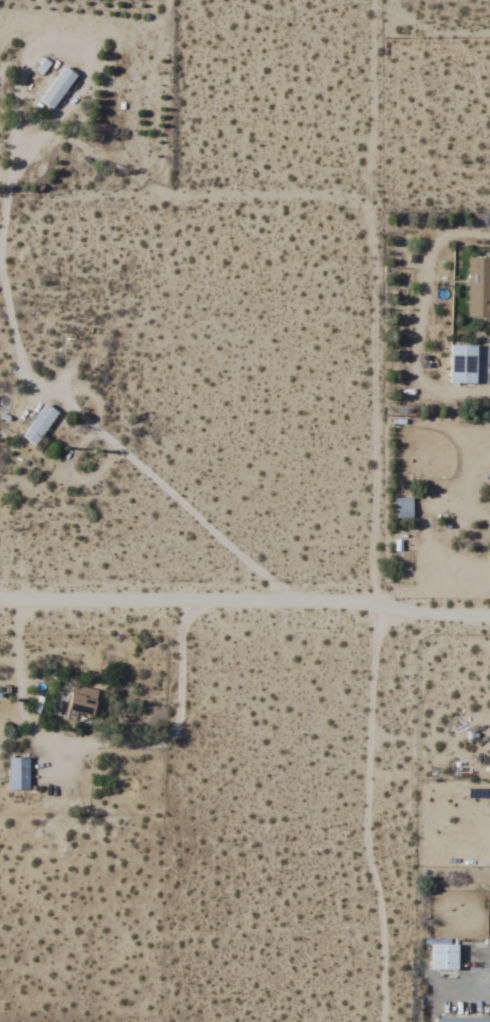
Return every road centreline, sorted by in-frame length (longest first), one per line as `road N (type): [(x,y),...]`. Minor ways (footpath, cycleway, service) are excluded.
road 1 (residential): [(489,614),(0,605)]
road 2 (residential): [(386,1021),(382,908),(368,849),(378,611)]

